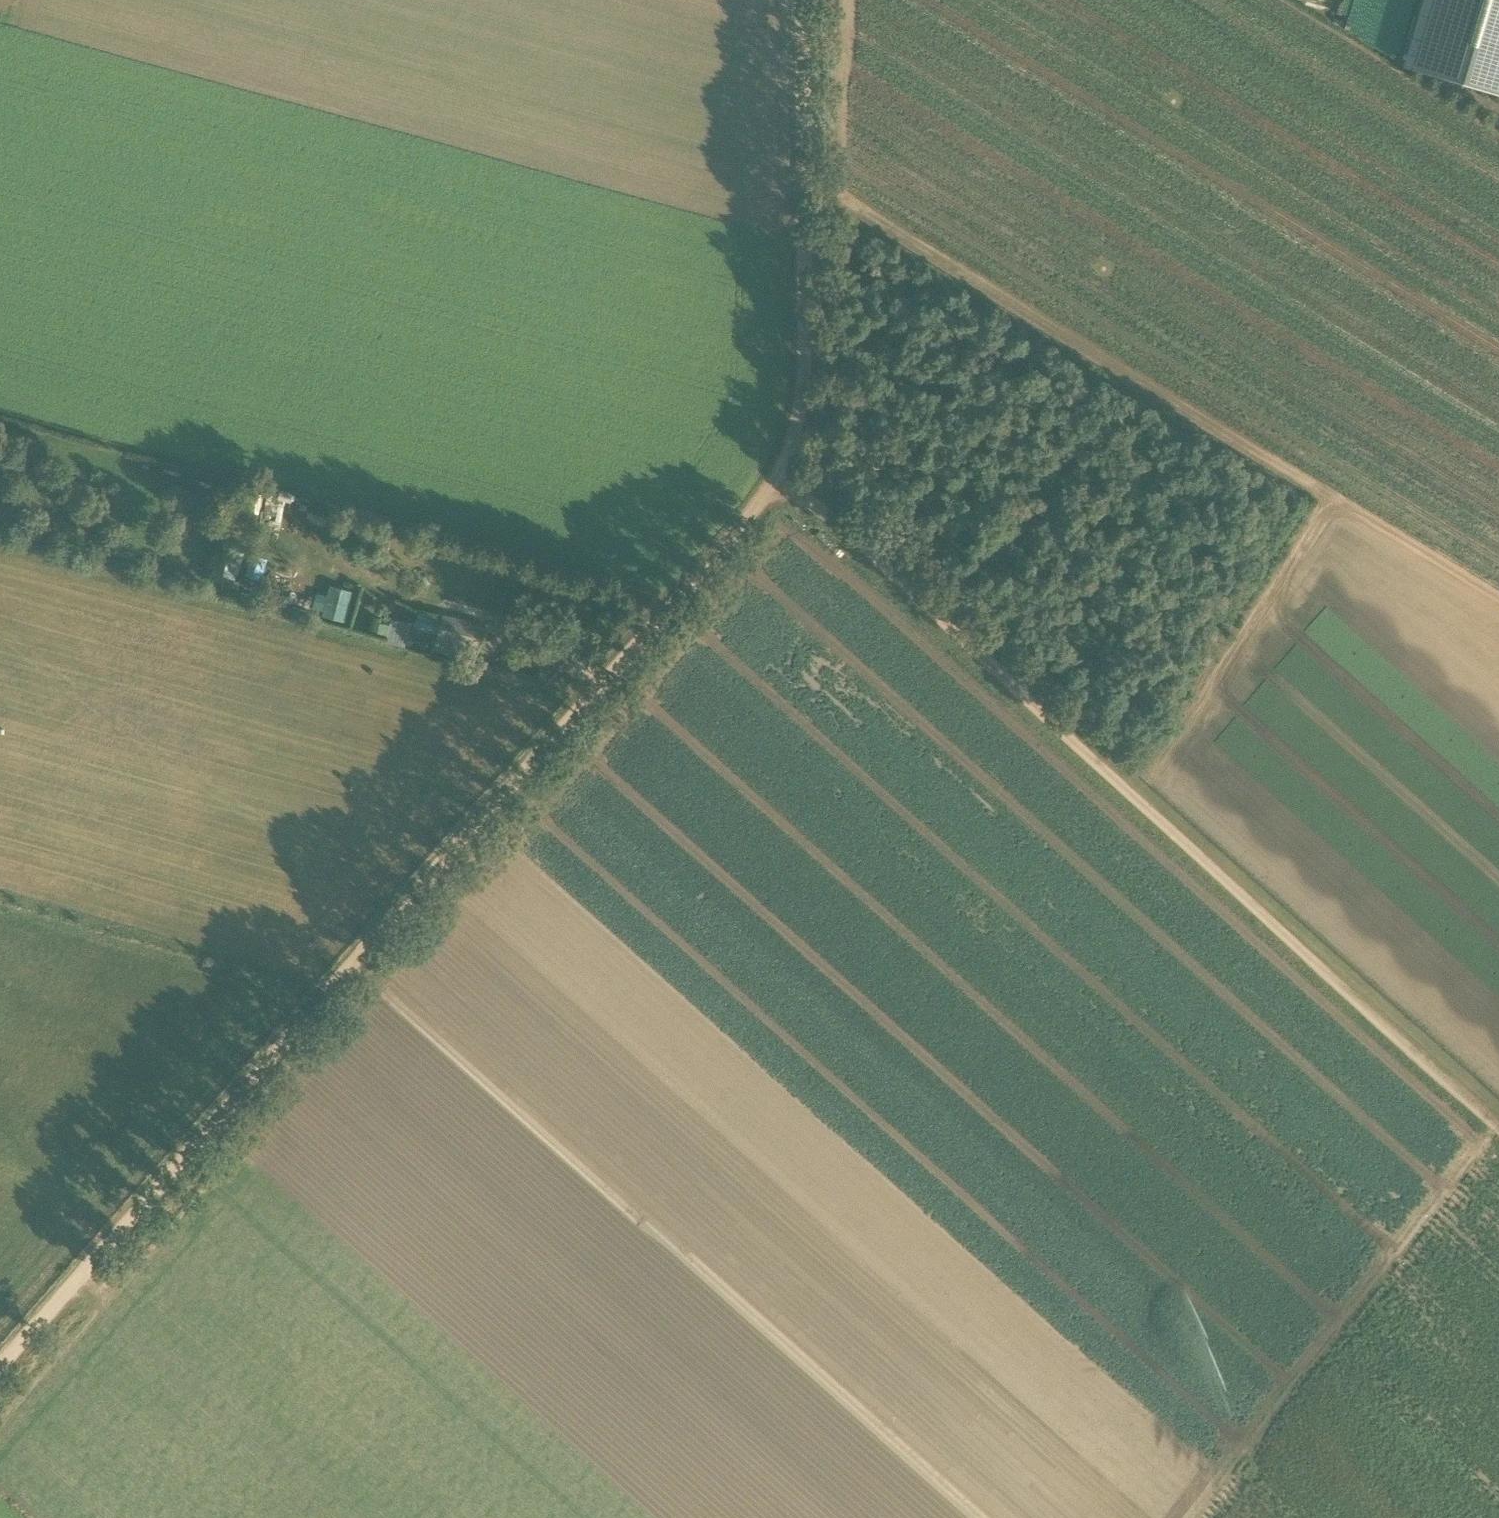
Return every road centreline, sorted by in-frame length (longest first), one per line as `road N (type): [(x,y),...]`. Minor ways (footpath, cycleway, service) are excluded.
road 1 (track): [(777,481),(0,1360)]
road 2 (track): [(1498,1130),(777,481)]
road 3 (track): [(804,184),(1498,600)]
road 4 (track): [(777,481),(800,440),(806,384),(801,0)]

